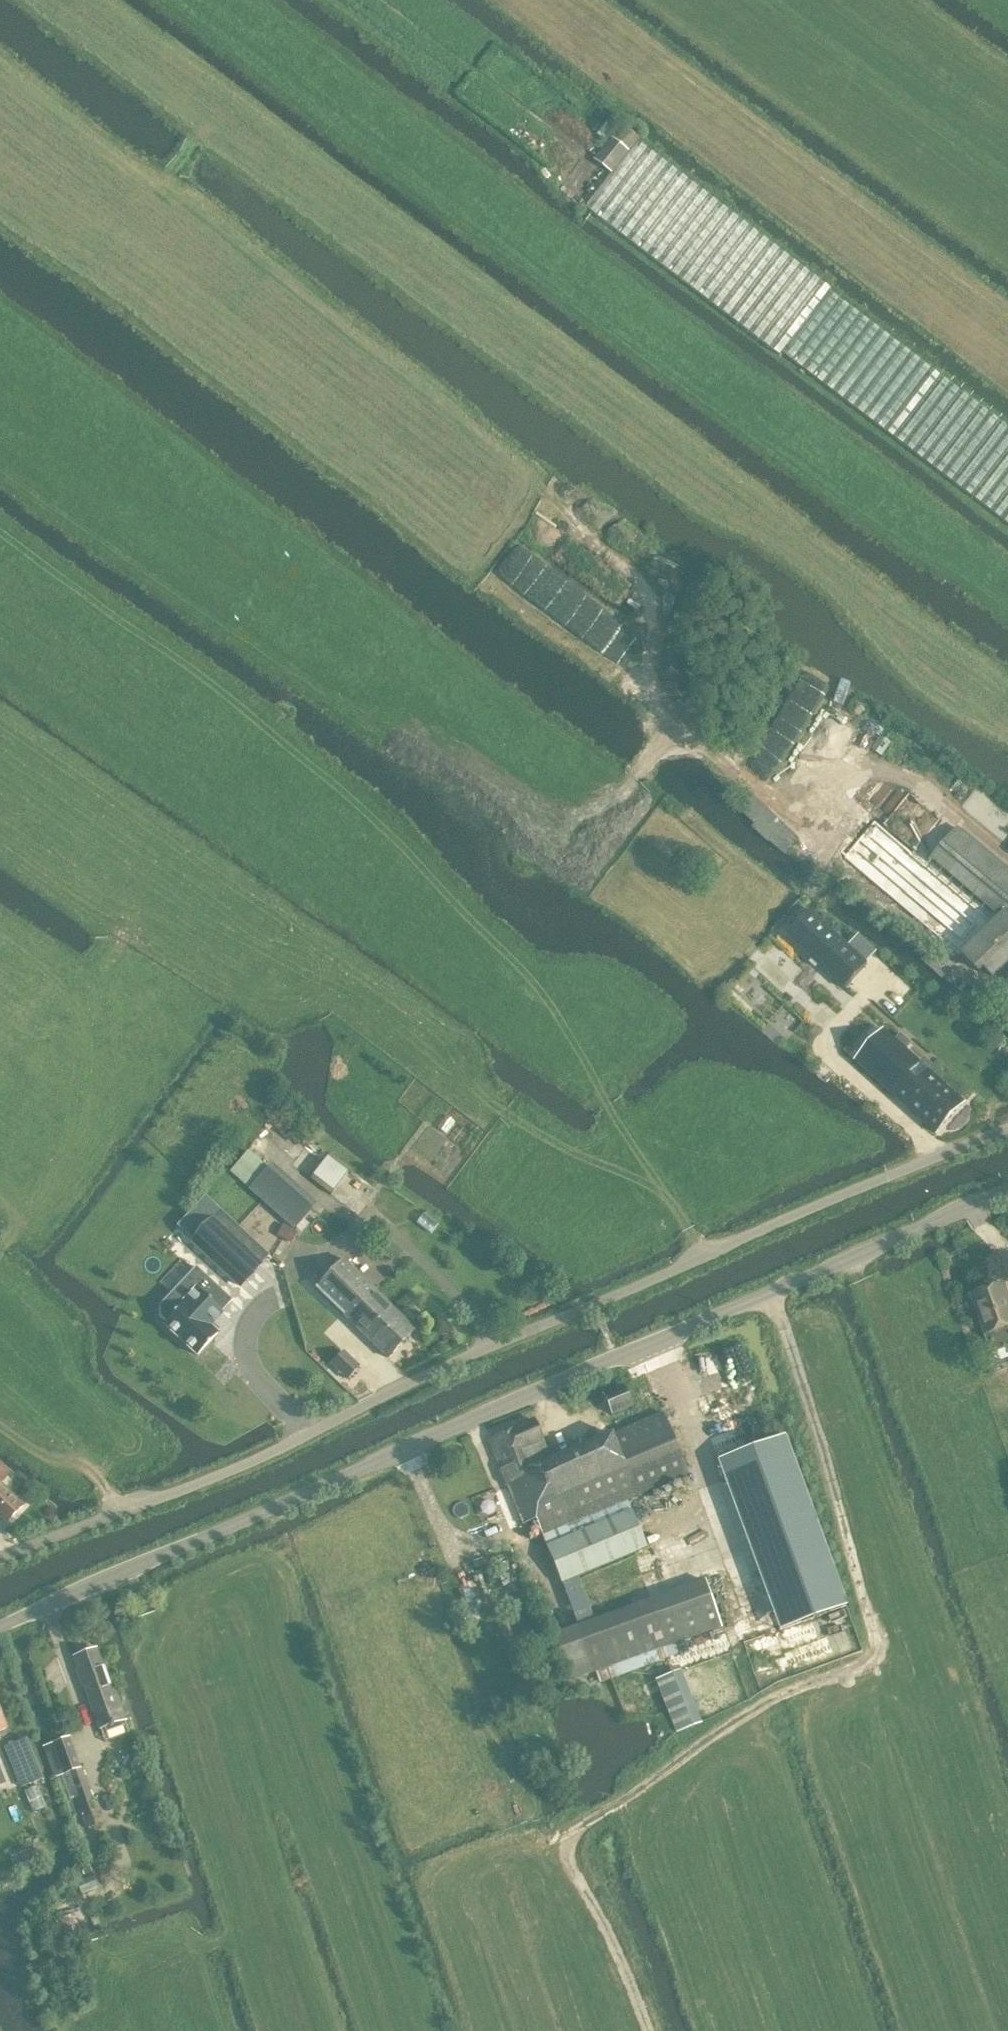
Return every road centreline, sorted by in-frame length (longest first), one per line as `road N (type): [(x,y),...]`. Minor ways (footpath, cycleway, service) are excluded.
road 1 (unclassified): [(0,1630),(772,1298),(847,1256),(1007,1193)]
road 2 (unclassified): [(1007,1124),(250,1462),(0,1557)]
road 3 (track): [(570,1829),(779,1696),(880,1656),(772,1298)]
road 4 (track): [(1007,1673),(878,1300),(847,1256)]
road 5 (track): [(248,1934),(128,1571)]
road 6 (track): [(570,1829),(578,1876),(649,2030)]
road 7 (track): [(253,1951),(248,1934),(188,1957),(215,2030)]

